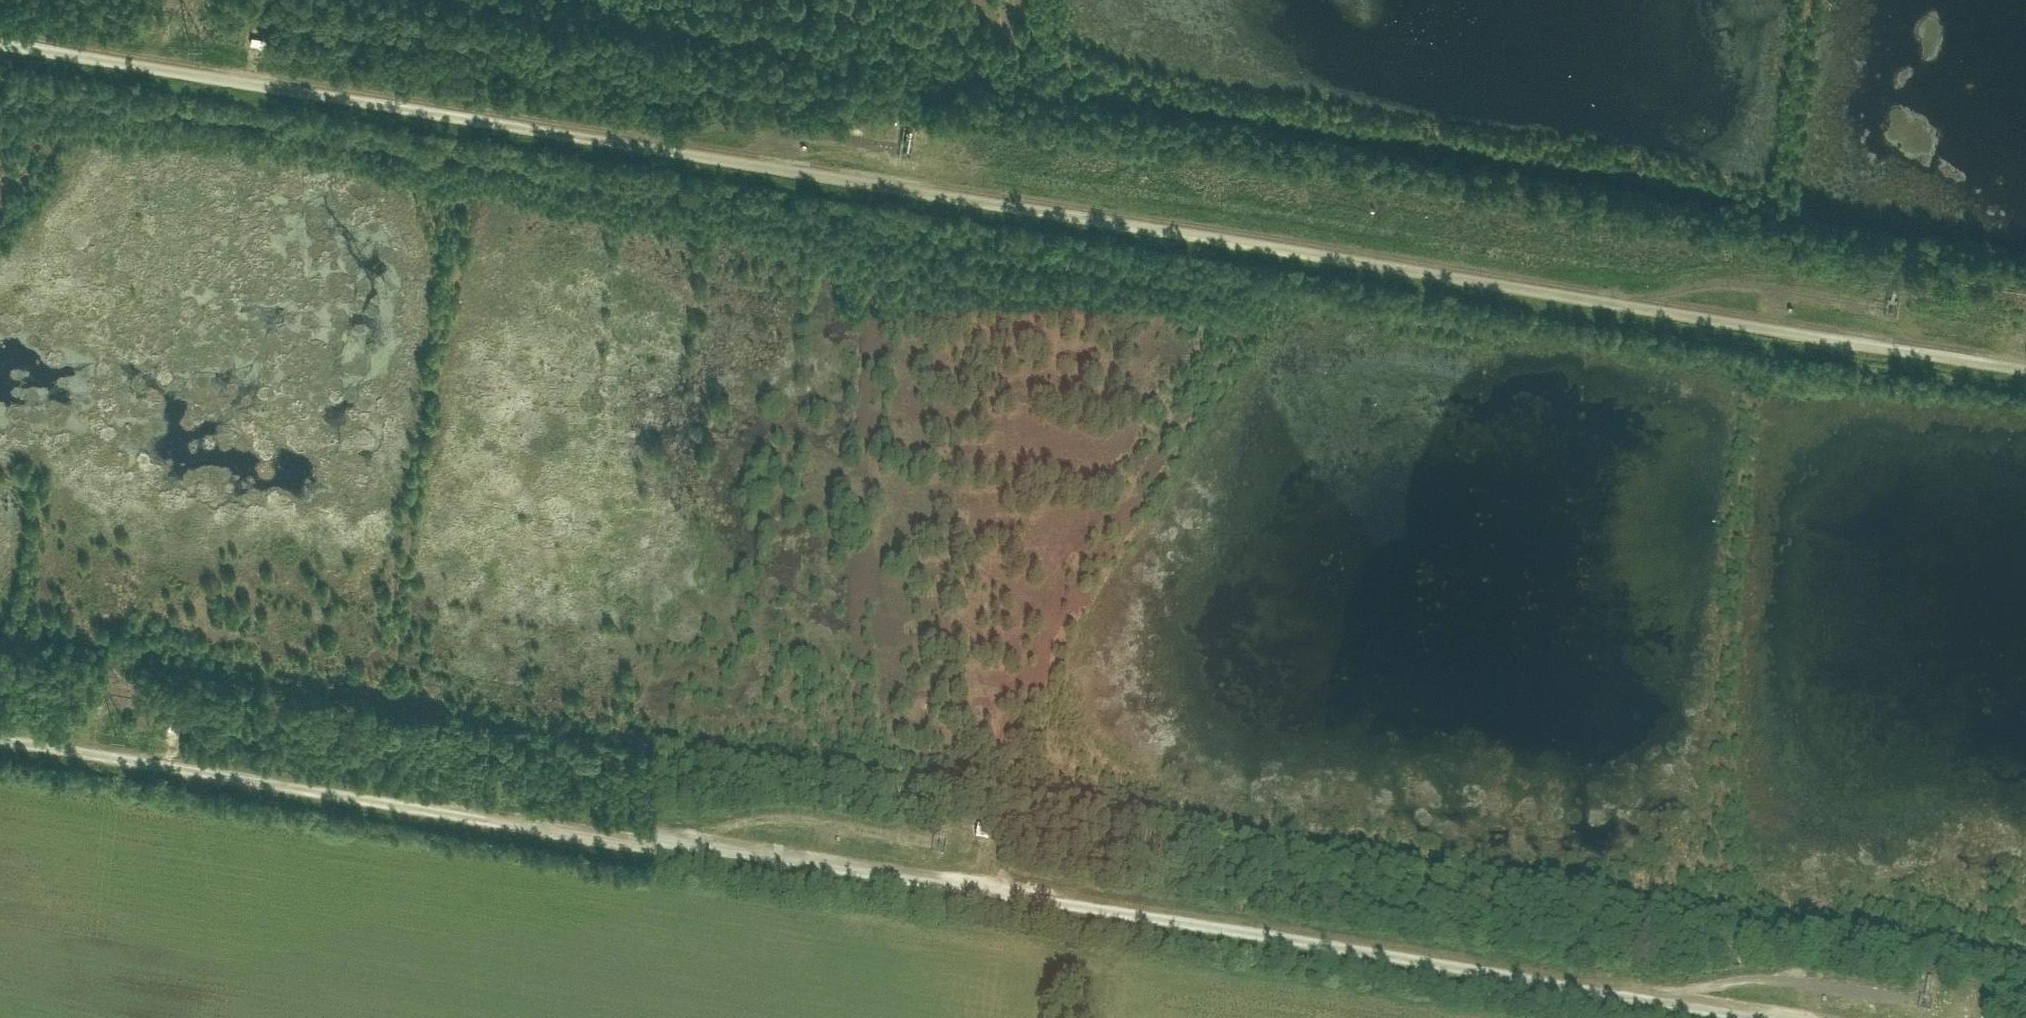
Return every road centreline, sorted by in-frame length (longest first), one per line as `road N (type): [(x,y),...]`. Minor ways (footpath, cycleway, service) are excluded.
road 1 (track): [(0,29),(2025,360)]
road 2 (track): [(1777,1017),(0,734)]

